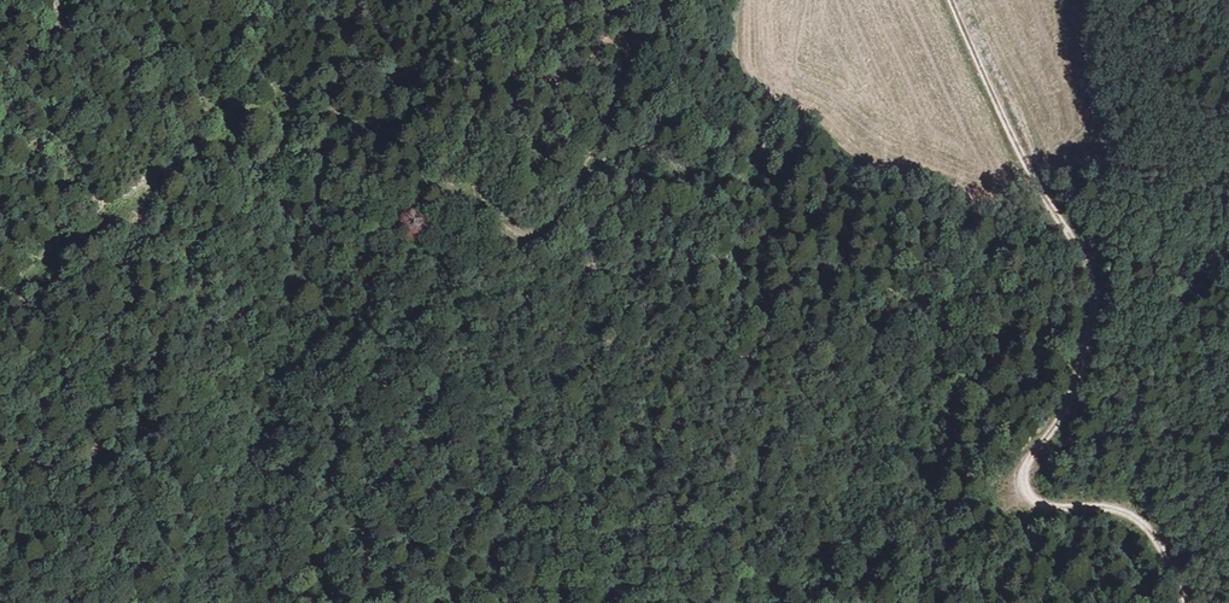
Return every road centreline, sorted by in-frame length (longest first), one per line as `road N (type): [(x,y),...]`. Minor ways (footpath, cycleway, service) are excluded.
road 1 (track): [(673,0),(548,234),(514,234),(486,207),(423,174),(395,76),(355,68),(315,77),(125,197),(40,274),(0,296)]
road 2 (track): [(1187,602),(1142,522),(1117,510),(1059,509),(1028,493),(1030,461),(1069,404),(1094,299),(1089,271),(1001,119),(951,0)]

